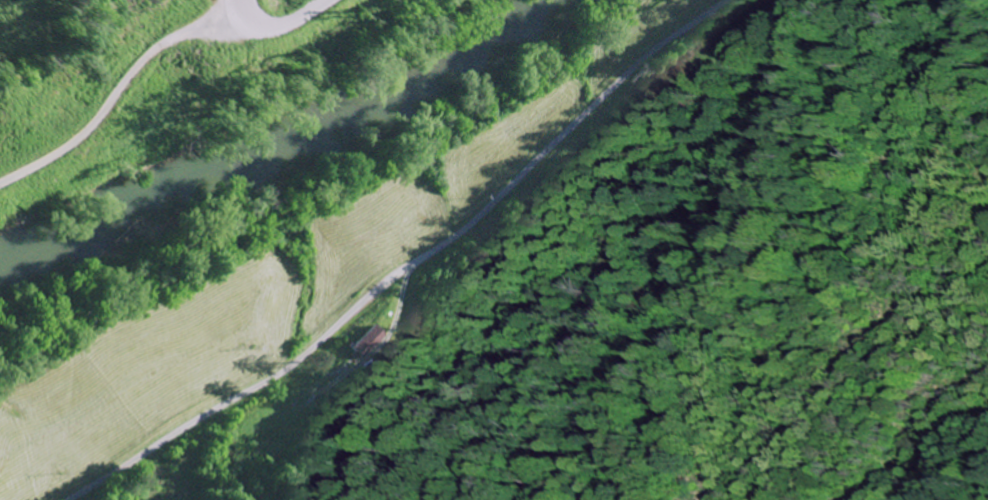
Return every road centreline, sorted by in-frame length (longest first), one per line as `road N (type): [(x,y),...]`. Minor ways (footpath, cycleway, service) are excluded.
road 1 (residential): [(731,0),(643,62),(453,241),(365,298),(301,360),(68,499)]
road 2 (residential): [(238,14),(154,55),(91,127),(0,182)]

